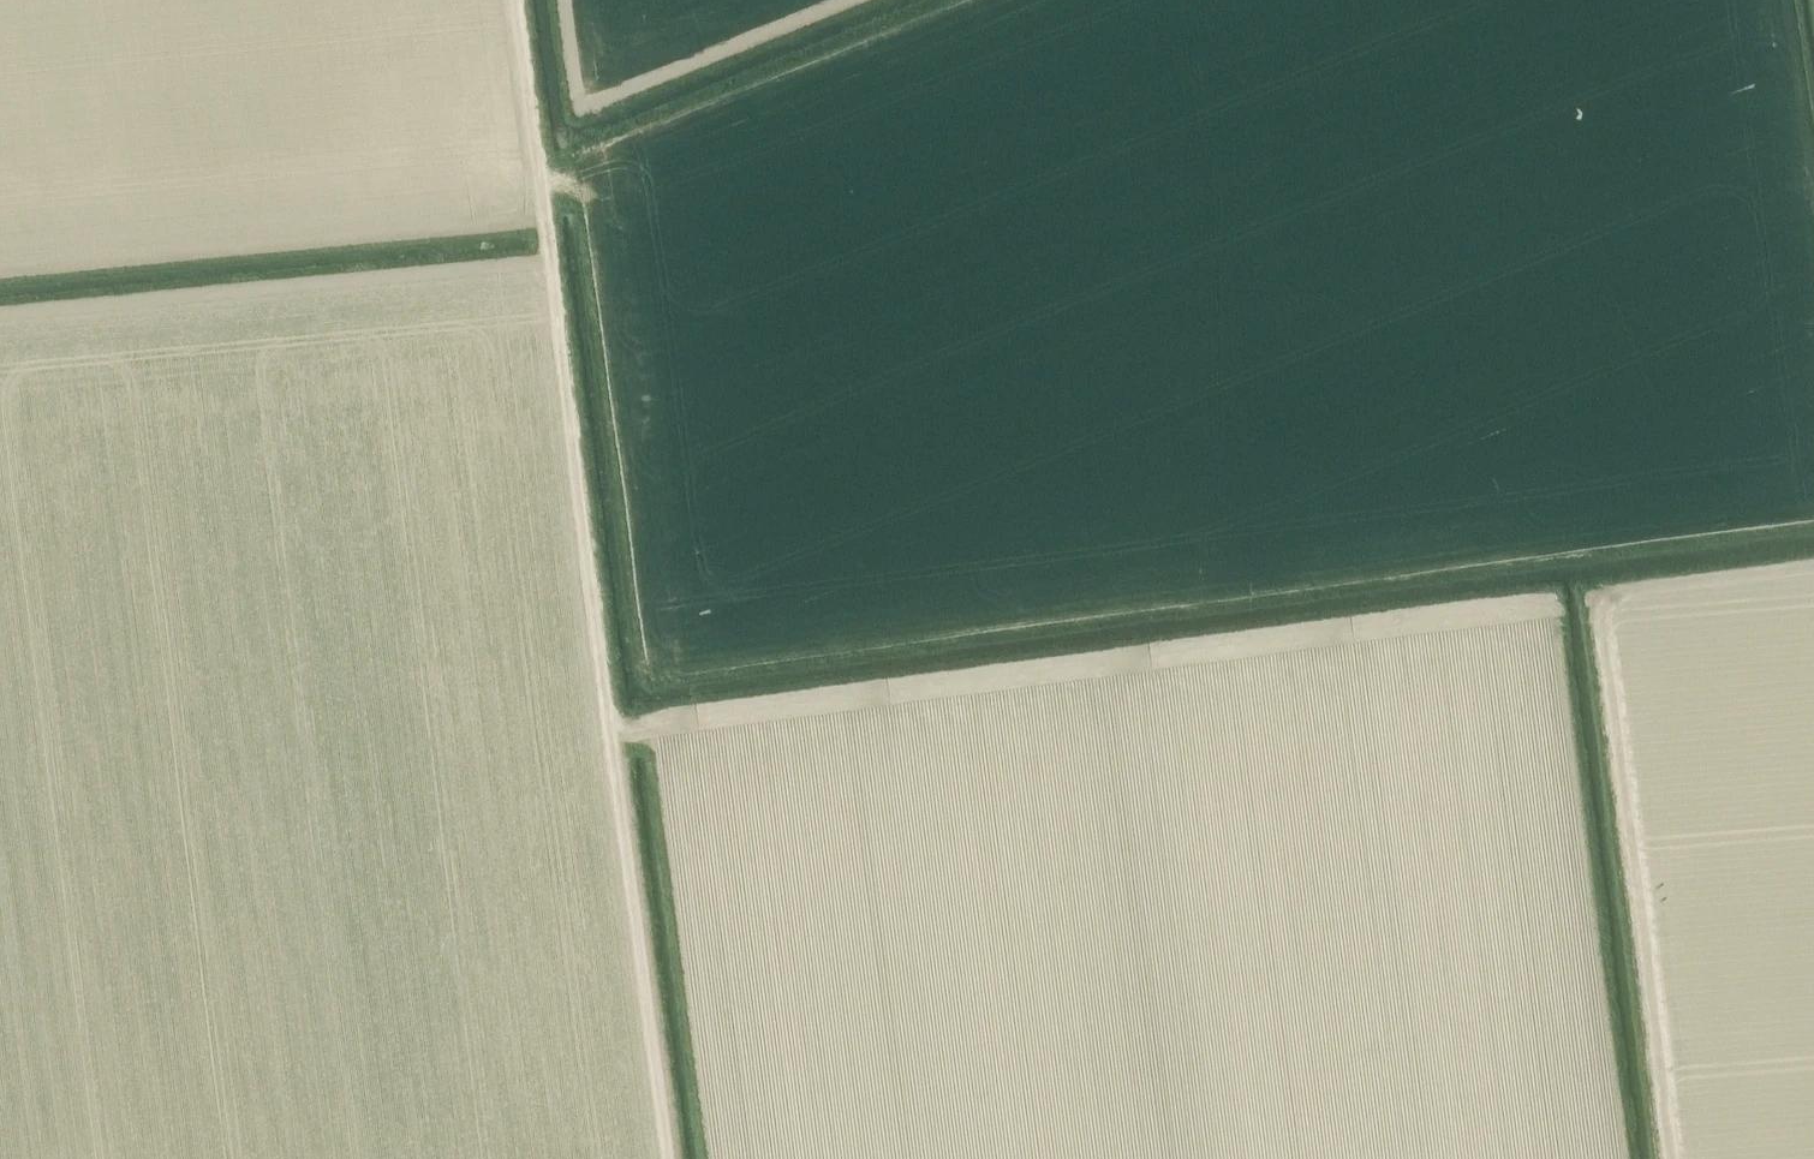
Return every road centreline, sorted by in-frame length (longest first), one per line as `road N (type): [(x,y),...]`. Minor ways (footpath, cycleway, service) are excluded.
road 1 (track): [(516,0),(667,1158)]

